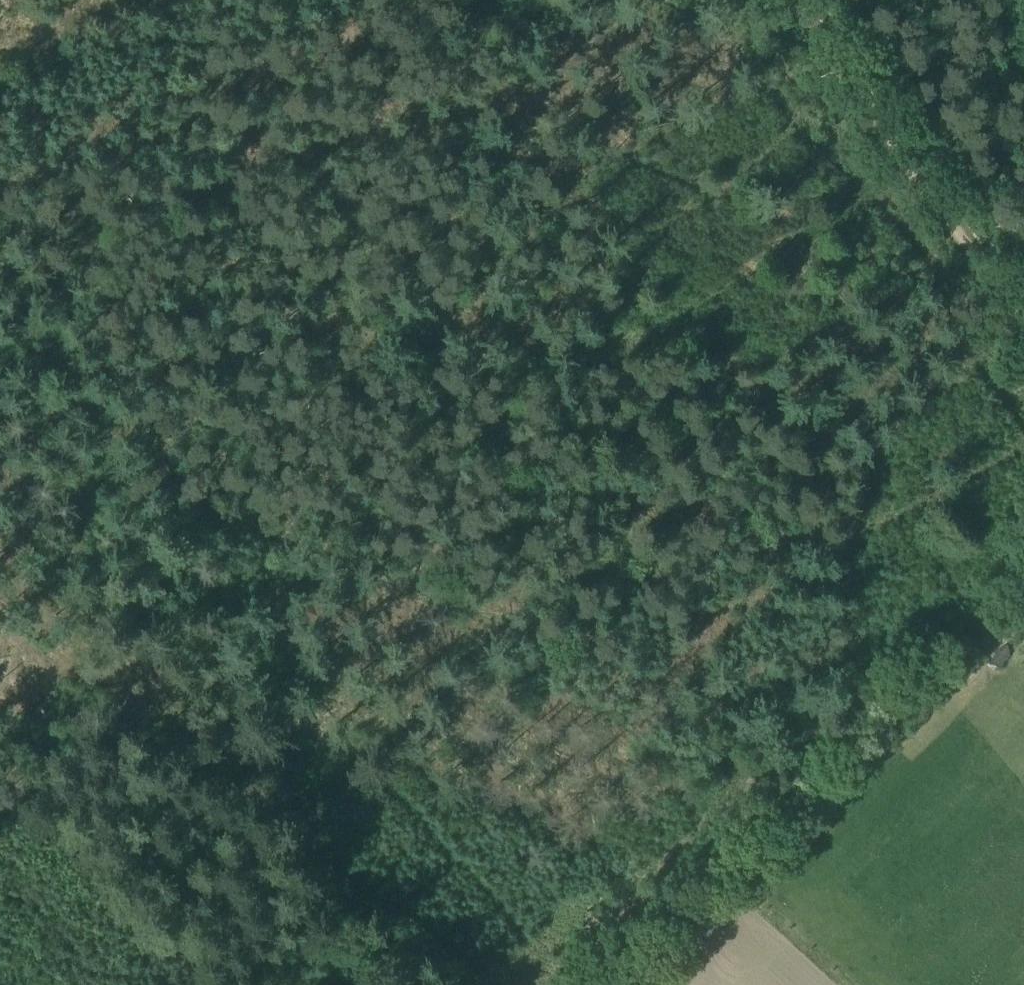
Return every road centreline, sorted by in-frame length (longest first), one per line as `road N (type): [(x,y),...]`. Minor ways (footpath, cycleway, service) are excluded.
road 1 (track): [(0,206),(183,471),(665,719)]
road 2 (track): [(1023,327),(791,0)]

